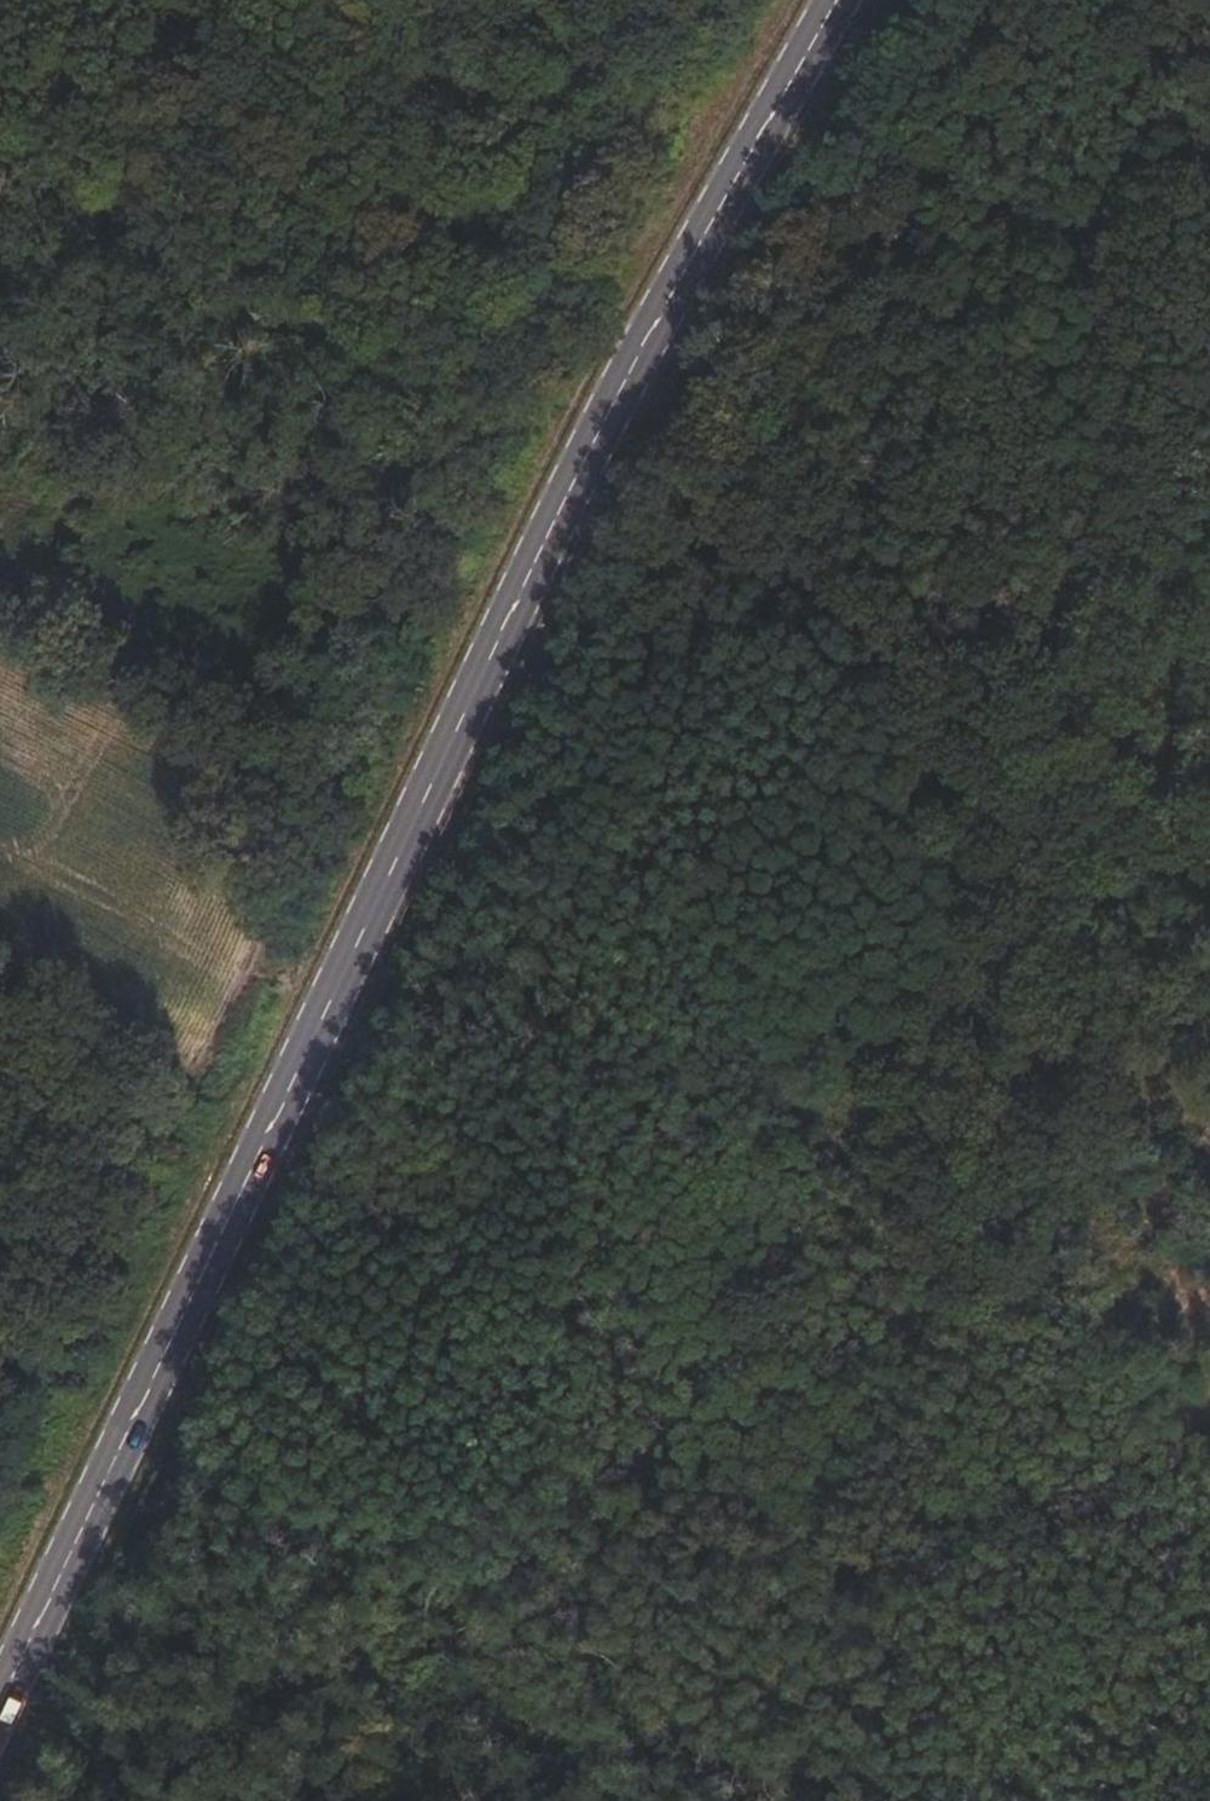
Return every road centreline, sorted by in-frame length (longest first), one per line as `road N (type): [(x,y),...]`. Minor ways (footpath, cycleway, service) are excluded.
road 1 (secondary): [(838,0),(609,411),(0,1704)]

